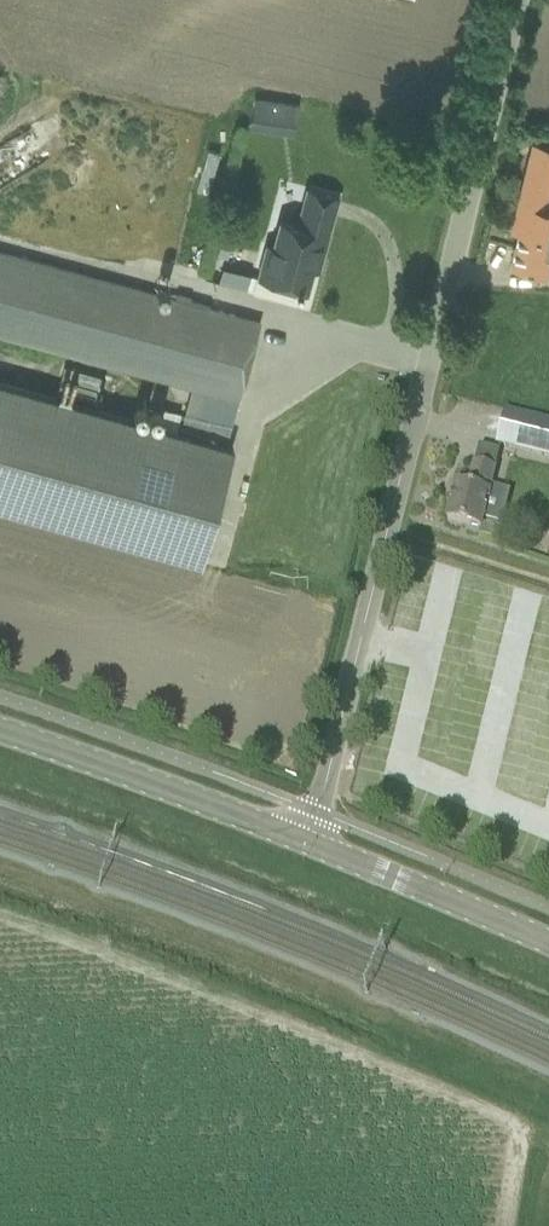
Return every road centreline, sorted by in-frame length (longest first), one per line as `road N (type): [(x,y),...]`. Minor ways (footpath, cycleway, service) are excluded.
road 1 (unclassified): [(307,843),(515,0)]
road 2 (tertiary): [(307,843),(0,729)]
road 3 (tertiary): [(548,947),(307,843)]

